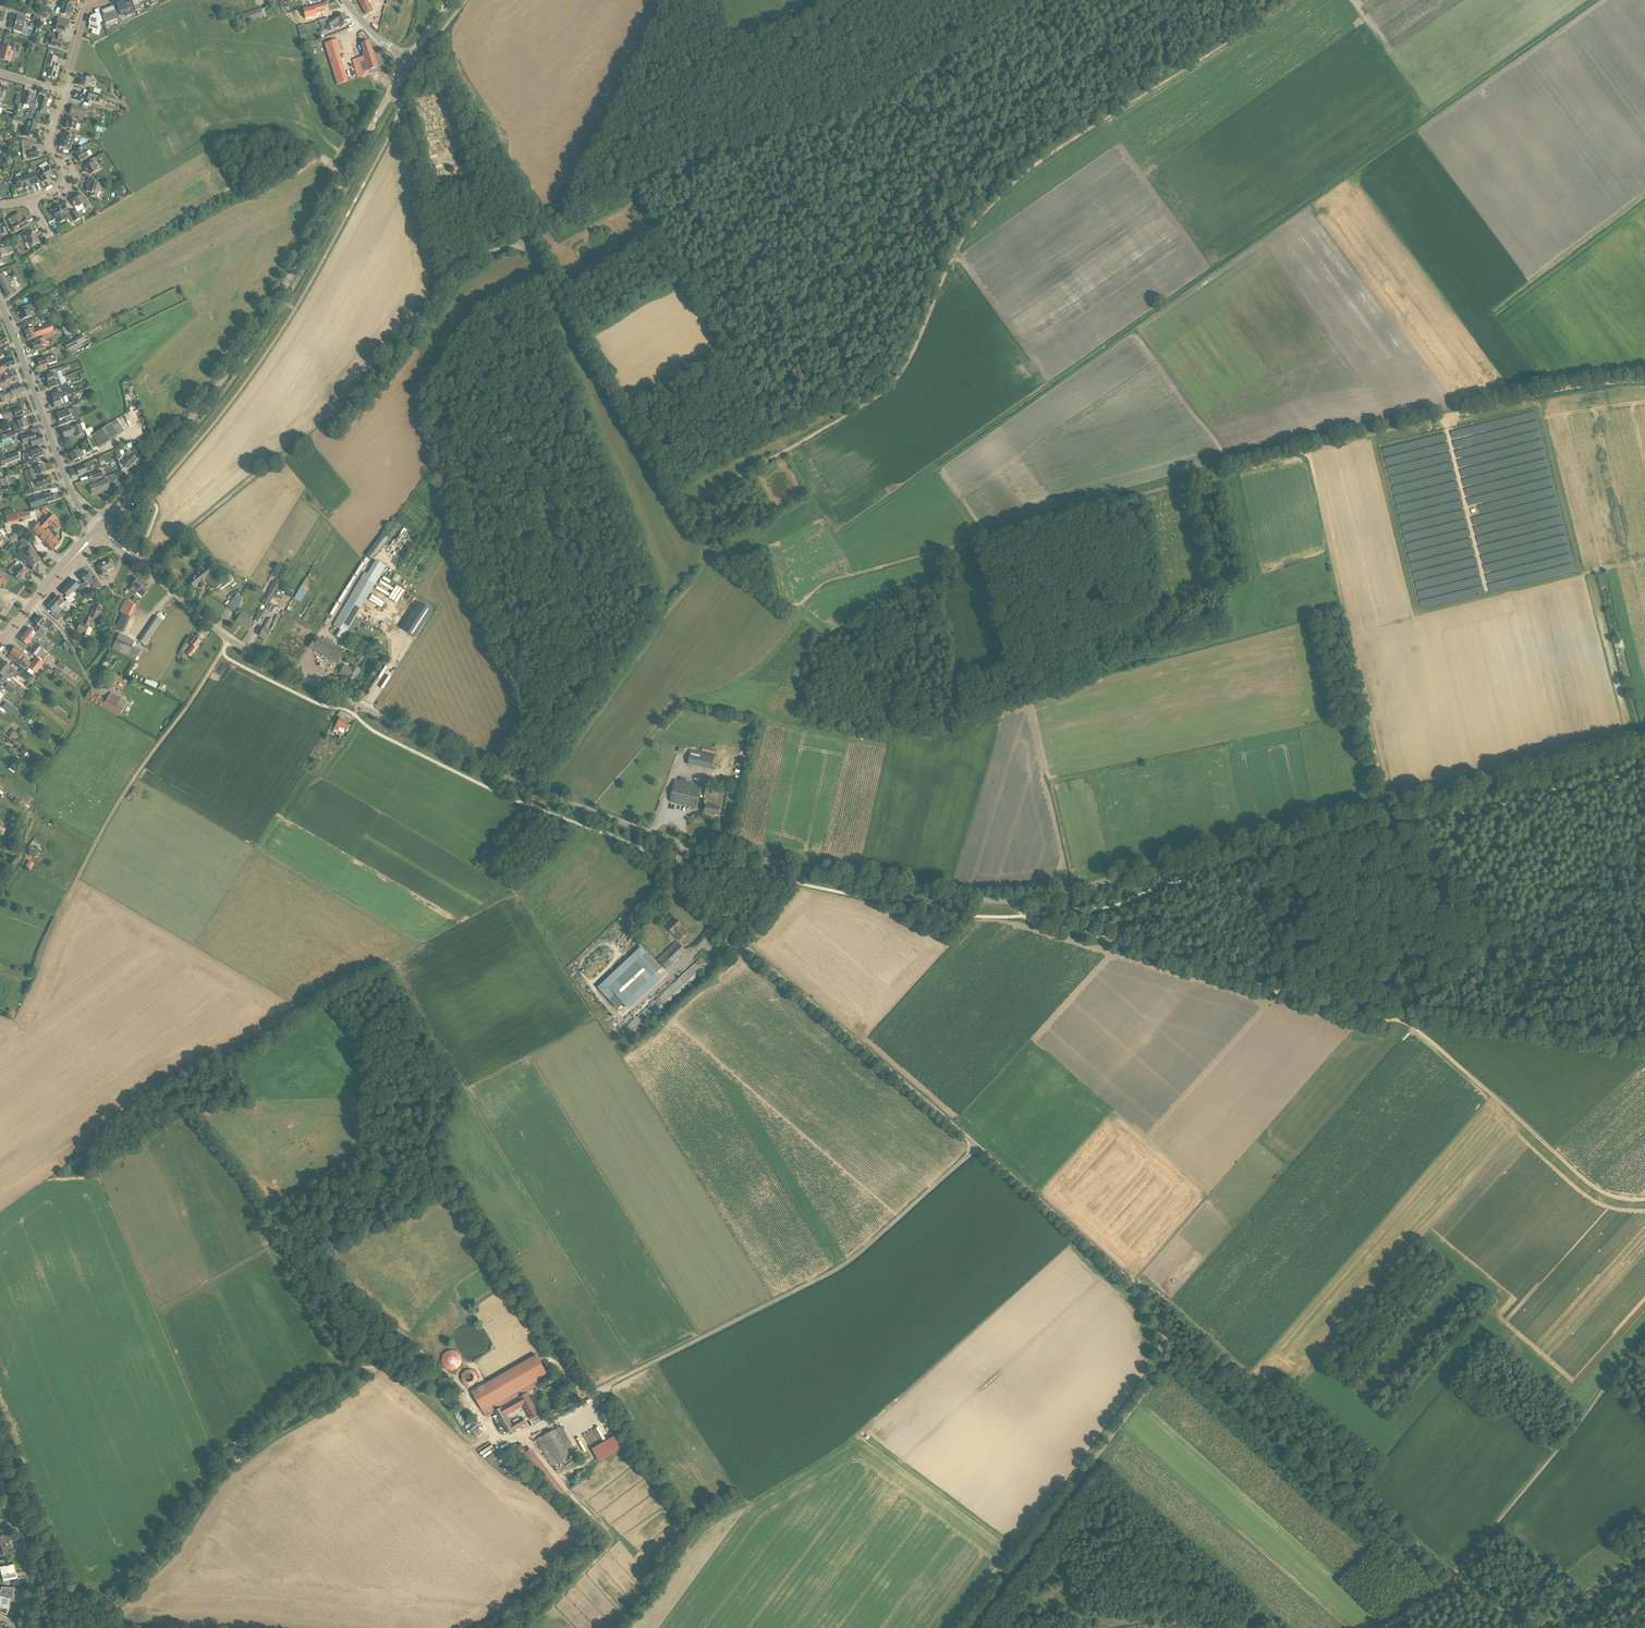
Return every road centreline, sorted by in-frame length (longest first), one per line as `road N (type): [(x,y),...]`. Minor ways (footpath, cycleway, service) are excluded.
road 1 (tertiary): [(681,842),(983,899),(1018,898),(1644,747)]
road 2 (unclassified): [(382,1366),(434,1390),(504,1439),(829,1274),(977,1148)]
road 3 (tertiary): [(681,842),(532,792),(244,650),(105,531)]
road 4 (track): [(714,553),(767,594),(800,604),(847,574),(1307,450)]
road 5 (unclassified): [(967,1627),(1144,1393),(1161,1348),(1139,1287),(977,1148)]
road 6 (tertiary): [(154,462),(262,322),(408,64)]
road 7 (unclassified): [(977,1148),(682,889),(681,842)]
road 8 (track): [(455,261),(325,424),(144,565)]
road 9 (track): [(1018,898),(1341,1012),(1405,1019)]
road 10 (track): [(1161,1337),(1195,1345),(1455,1576)]
road 11 (track): [(1307,450),(1389,811)]
road 12 (track): [(0,886),(36,824),(34,781),(82,710),(86,680),(57,621),(0,591)]
road 13 (track): [(1307,450),(1563,389),(1644,380)]
road 14 (track): [(981,218),(1075,138),(1250,29)]
road 15 (track): [(509,247),(546,267),(687,510)]
road 16 (track): [(1405,1019),(1599,1193),(1644,1199)]
road 17 (track): [(532,792),(714,553)]
road 18 (track): [(1455,1576),(1644,1346)]
road 19 (track): [(841,419),(900,374),(957,251),(981,218)]
road 20 (residential): [(99,526),(68,486),(0,299)]
road 21 (track): [(635,184),(865,109)]
road 22 (track): [(1405,1019),(1644,1049)]
road 23 (track): [(571,207),(570,189),(652,37),(661,0)]
road 24 (track): [(1389,811),(1412,1007),(1405,1019)]
road 25 (track): [(865,109),(1026,0)]
road 26 (track): [(687,510),(841,419)]
road 27 (residential): [(24,1627),(34,1573),(0,1475)]
road 28 (track): [(1644,1547),(1536,1627)]
road 29 (residential): [(32,200),(64,182),(50,140),(67,93)]

